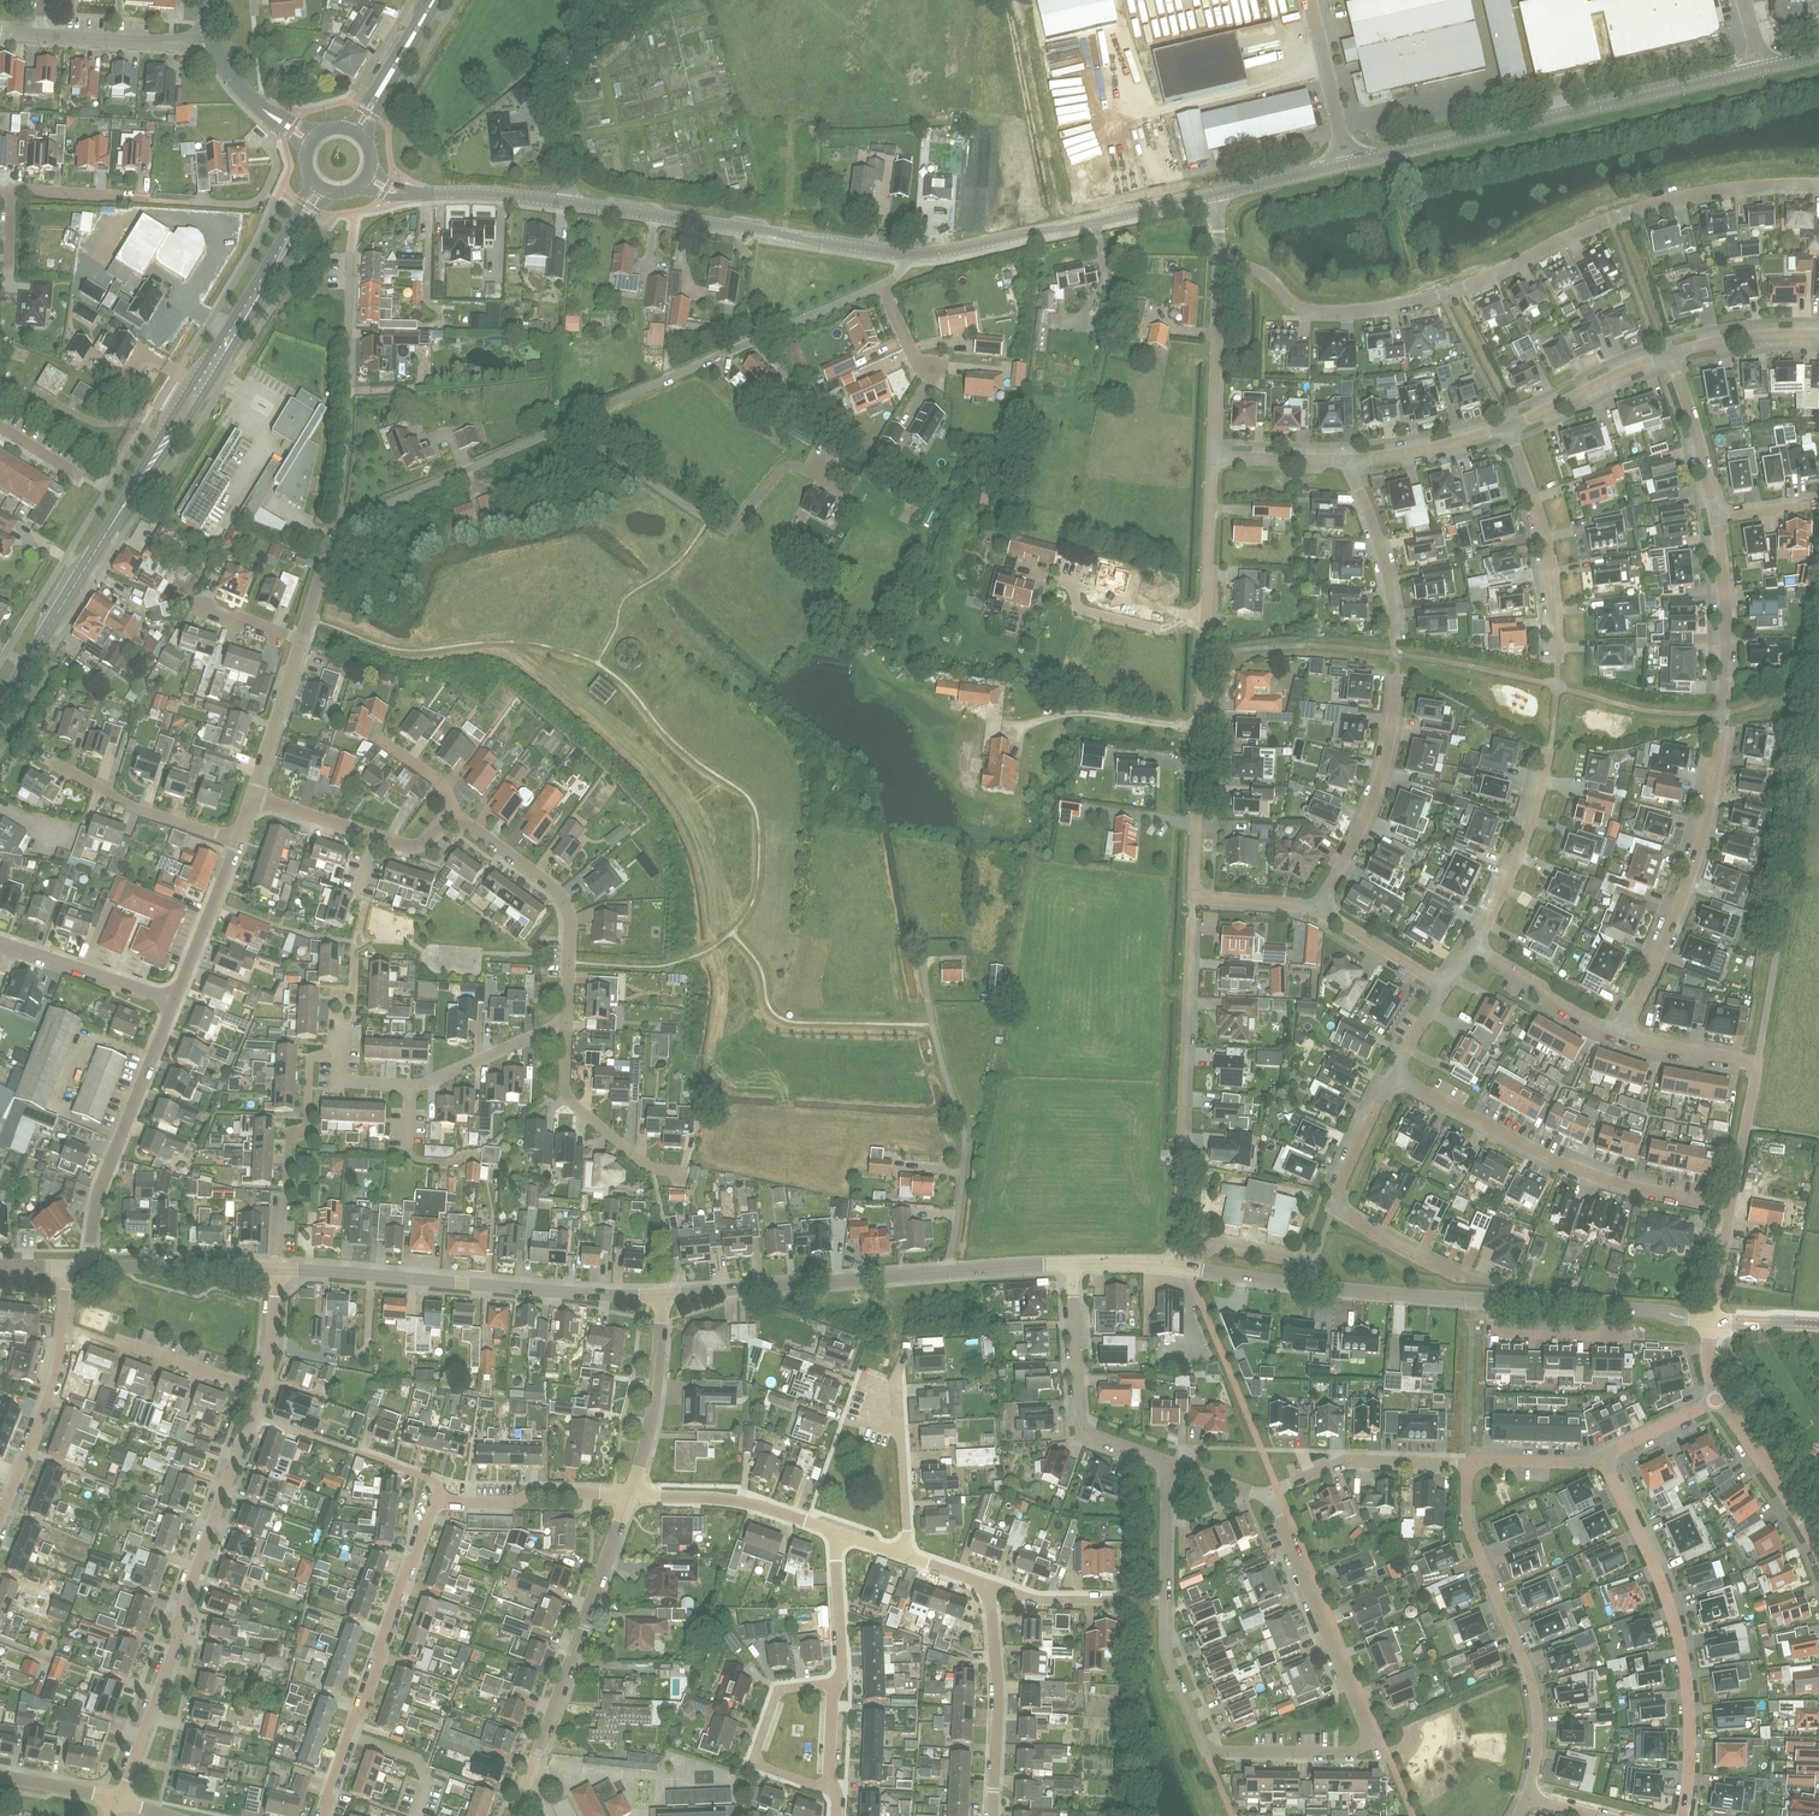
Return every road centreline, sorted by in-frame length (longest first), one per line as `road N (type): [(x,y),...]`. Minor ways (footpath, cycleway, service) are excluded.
road 1 (residential): [(1818,185),(1721,190),(1648,206),(1465,287),(1396,306),(1307,310),(1258,272),(1218,264)]
road 2 (tertiary): [(0,710),(320,188)]
road 3 (residential): [(1166,1462),(1165,1652),(1206,1753),(1346,1755),(1372,1744)]
road 4 (residential): [(1193,897),(1212,458)]
road 5 (residential): [(117,1800),(263,1392)]
road 6 (unclassified): [(1348,163),(1760,69)]
road 7 (residential): [(1712,1321),(1757,1062),(1617,1033)]
road 8 (tertiary): [(661,1296),(277,1269)]
road 9 (residential): [(1601,1456),(1660,1579),(1681,1648),(1690,1723),(1682,1815)]
road 10 (residential): [(1372,1744),(1272,1505),(1166,1462)]
road 11 (residential): [(1526,1798),(1538,1733),(1534,1695),(1470,1531),(1467,1464)]
road 12 (residential): [(1173,1266),(1192,921)]
road 13 (residential): [(1394,1074),(1567,1166),(1711,1203)]
road 14 (residential): [(568,423),(882,282)]
road 15 (unclassified): [(568,203),(904,254)]
road 16 (residential): [(515,1815),(630,1496)]
road 17 (residential): [(918,942),(965,1142),(948,1273)]
road 18 (residential): [(325,1815),(407,1566),(442,1502)]
road 19 (unclassified): [(904,254),(948,252),(1221,192)]
road 20 (tertiary): [(1493,1301),(1173,1266)]
road 21 (residential): [(1722,732),(1686,887),(1617,1033)]
road 22 (residential): [(1394,1074),(1333,1209),(1413,1255),(1480,1281)]
road 23 (tertiary): [(948,1273),(661,1296)]
road 24 (residential): [(79,1267),(87,1259),(100,1177),(173,1003)]
road 25 (residential): [(335,524),(350,429),(350,252)]
road 26 (residential): [(0,1518),(57,1370),(66,1280),(79,1267)]
road 27 (residential): [(566,1023),(569,927),(560,893),(452,815)]
road 28 (residential): [(335,524),(568,423)]
road 29 (residential): [(1166,1462),(1083,1428),(1072,1265)]
road 30 (residential): [(1397,678),(1375,793),(1315,908)]
road 31 (residential): [(1557,658),(1547,549),(1509,427)]
road 32 (residential): [(568,203),(558,79),(578,45),(630,0)]
road 33 (residential): [(992,1815),(998,1697),(987,1585)]
road 34 (residential): [(837,1793),(754,1758),(779,1691),(841,1682)]
road 35 (residential): [(683,1172),(646,1165),(569,1102),(566,1023)]
road 36 (residential): [(841,1534),(743,1503),(630,1496)]
road 37 (residential): [(1550,749),(1523,842),(1473,946)]
road 38 (residential): [(237,841),(131,806),(45,758)]
road 39 (residential): [(630,1496),(654,1405),(661,1296)]
road 40 (unclassified): [(369,178),(402,192),(568,203)]
road 41 (tertiary): [(277,1269),(79,1267)]
road 42 (residential): [(908,1557),(897,1380),(903,1363)]
road 43 (residential): [(1212,458),(1218,264)]
road 44 (residential): [(728,532),(568,423)]
road 45 (residential): [(442,1502),(630,1496)]
road 46 (residential): [(1396,638),(1382,553),(1346,461)]
road 47 (residential): [(0,943),(173,1003)]
road 48 (residential): [(1467,1464),(1345,1461),(1289,1484)]
road 49 (residential): [(1818,1549),(1717,1399)]
road 50 (residential): [(1509,427),(1671,355)]
road 51 (residential): [(213,47),(39,36)]
road 52 (residential): [(173,1003),(237,841)]
road 53 (residential): [(1724,692),(1716,519)]
road 54 (residential): [(1716,519),(1671,355)]
road 55 (residential): [(1617,1033),(1473,946)]
road 56 (unclassified): [(1348,163),(1310,0)]
road 57 (residential): [(411,1085),(566,1023)]
road 58 (residential): [(1346,461),(1509,427)]
road 59 (track): [(560,139),(721,102)]
road 60 (residential): [(252,799),(302,642)]
road 61 (residential): [(1315,908),(1446,988)]
road 62 (tertiary): [(356,132),(434,0)]
road 63 (residential): [(1671,355),(1749,338),(1818,337)]
road 64 (residential): [(841,1682),(841,1534)]
road 65 (residential): [(1493,1301),(1492,1333),(1606,1337)]
road 66 (residential): [(263,1392),(126,1344)]
road 67 (residential): [(1127,1600),(1038,1600),(987,1585)]
road 68 (unclassified): [(312,142),(247,96),(213,47)]
road 69 (residential): [(1601,1456),(1467,1464)]
road 70 (residential): [(1212,458),(1346,461)]
road 71 (residential): [(473,1160),(415,1159),(411,1085)]
road 72 (unclassified): [(1221,192),(1348,163)]
road 73 (residential): [(141,198),(11,190)]
road 74 (residential): [(1717,1399),(1601,1456)]
road 75 (residential): [(252,799),(372,834)]
road 76 (tertiary): [(1072,1265),(948,1273)]
road 77 (residential): [(263,1392),(277,1269)]
road 78 (residential): [(882,282),(923,374),(942,385)]
road 79 (residential): [(302,642),(335,524)]
road 80 (residential): [(1193,897),(1315,908)]
road 81 (residential): [(302,642),(242,616),(229,624),(192,607)]
road 82 (residential): [(411,1085),(340,1080),(341,1031)]

